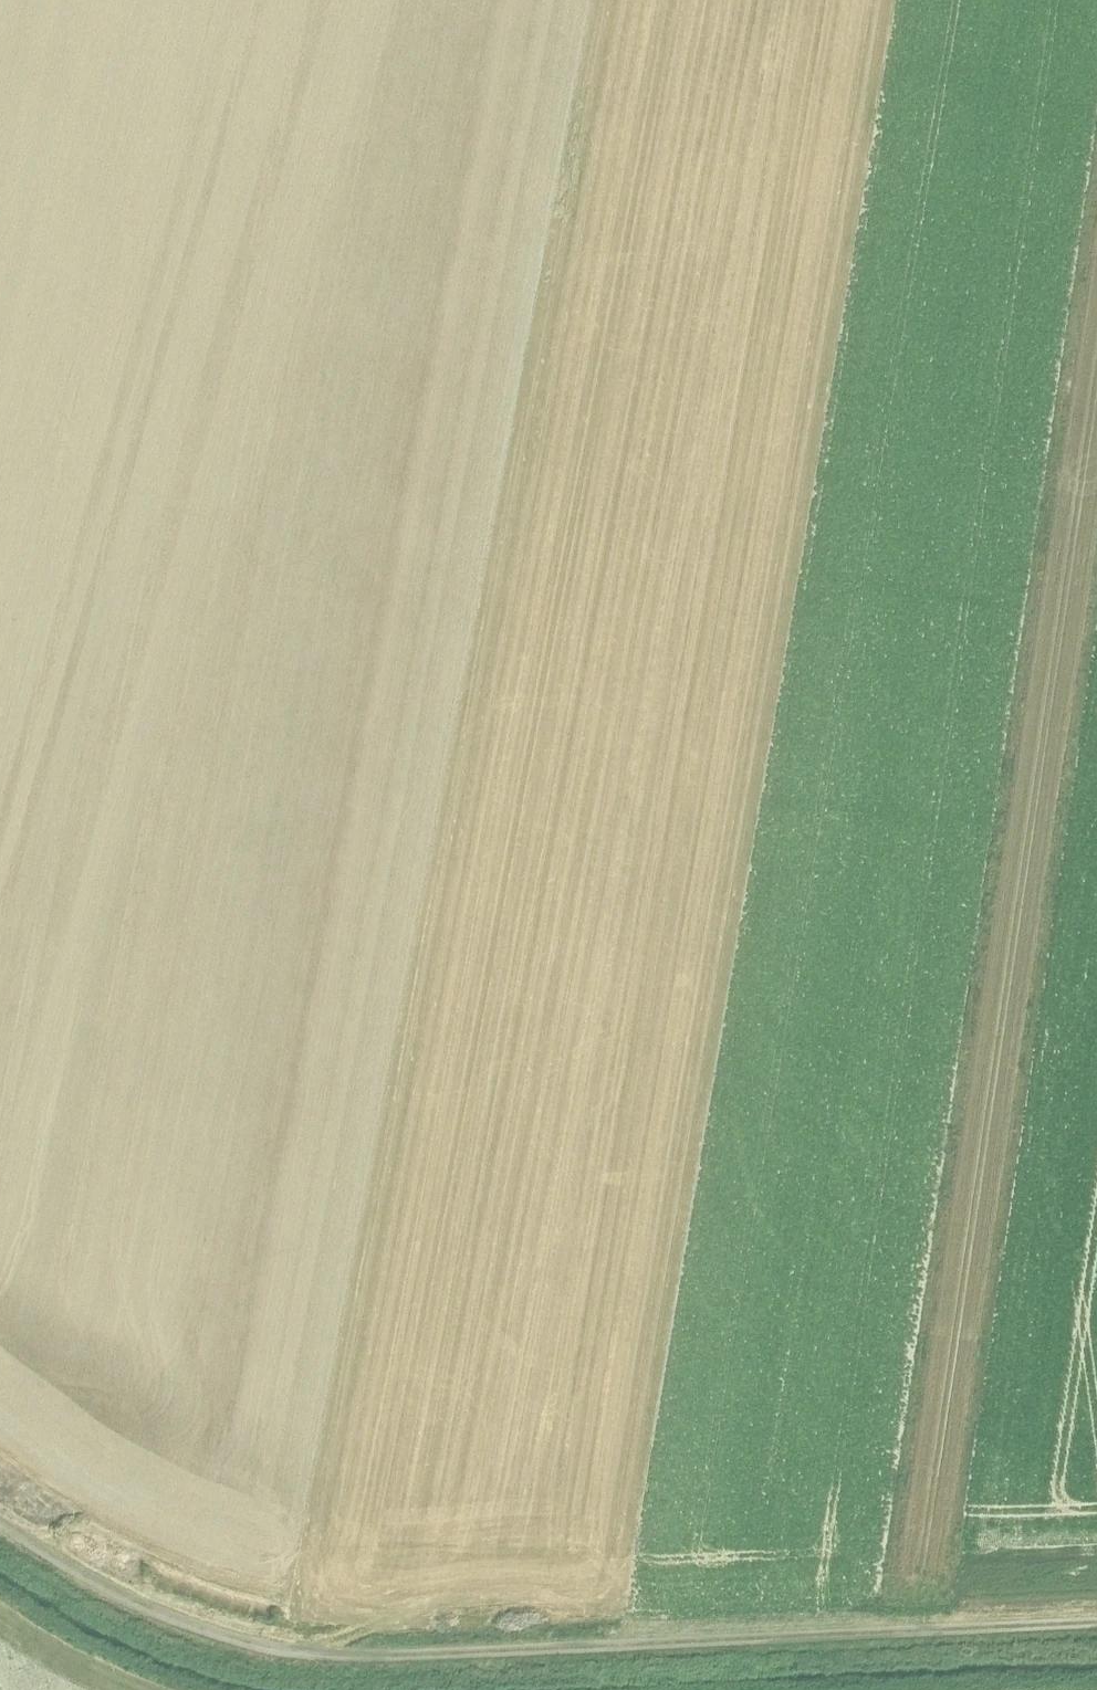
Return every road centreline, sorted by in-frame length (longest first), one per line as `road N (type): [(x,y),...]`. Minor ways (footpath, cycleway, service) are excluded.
road 1 (unclassified): [(1096,1625),(356,1657),(242,1642),(108,1588),(0,1522)]

